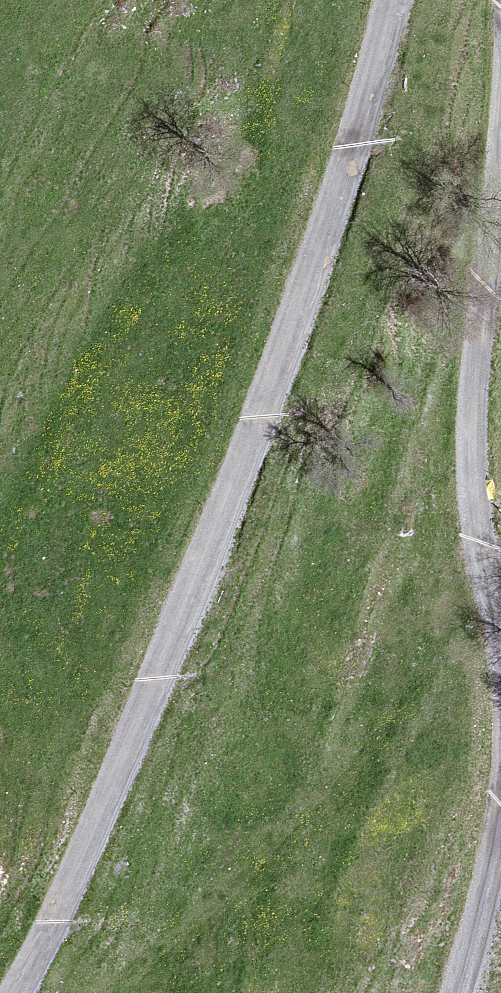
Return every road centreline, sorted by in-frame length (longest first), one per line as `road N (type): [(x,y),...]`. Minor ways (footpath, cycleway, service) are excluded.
road 1 (track): [(385,0),(351,145),(111,784),(11,992)]
road 2 (track): [(500,112),(467,391),(475,532),(500,681)]
road 3 (track): [(500,791),(454,992)]

